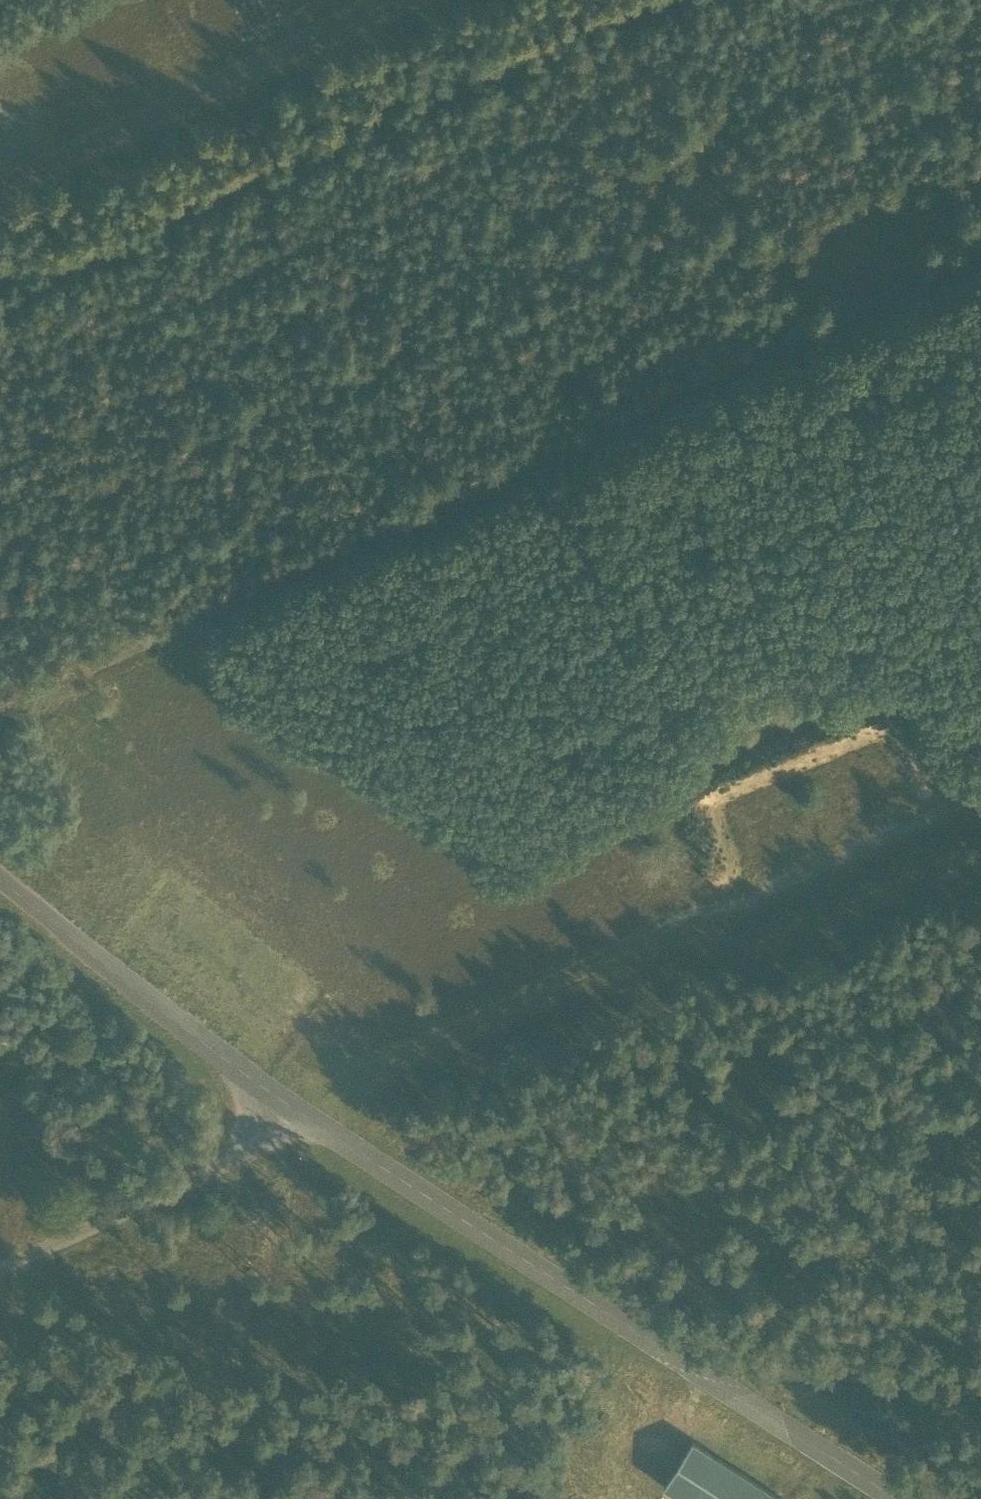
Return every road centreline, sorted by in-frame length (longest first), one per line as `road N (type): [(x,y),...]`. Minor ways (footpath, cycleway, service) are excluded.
road 1 (track): [(980,804),(316,1115)]
road 2 (track): [(316,1115),(905,1498)]
road 3 (track): [(395,0),(0,179)]
road 4 (track): [(0,860),(316,1115)]
road 5 (track): [(0,1264),(316,1115)]

